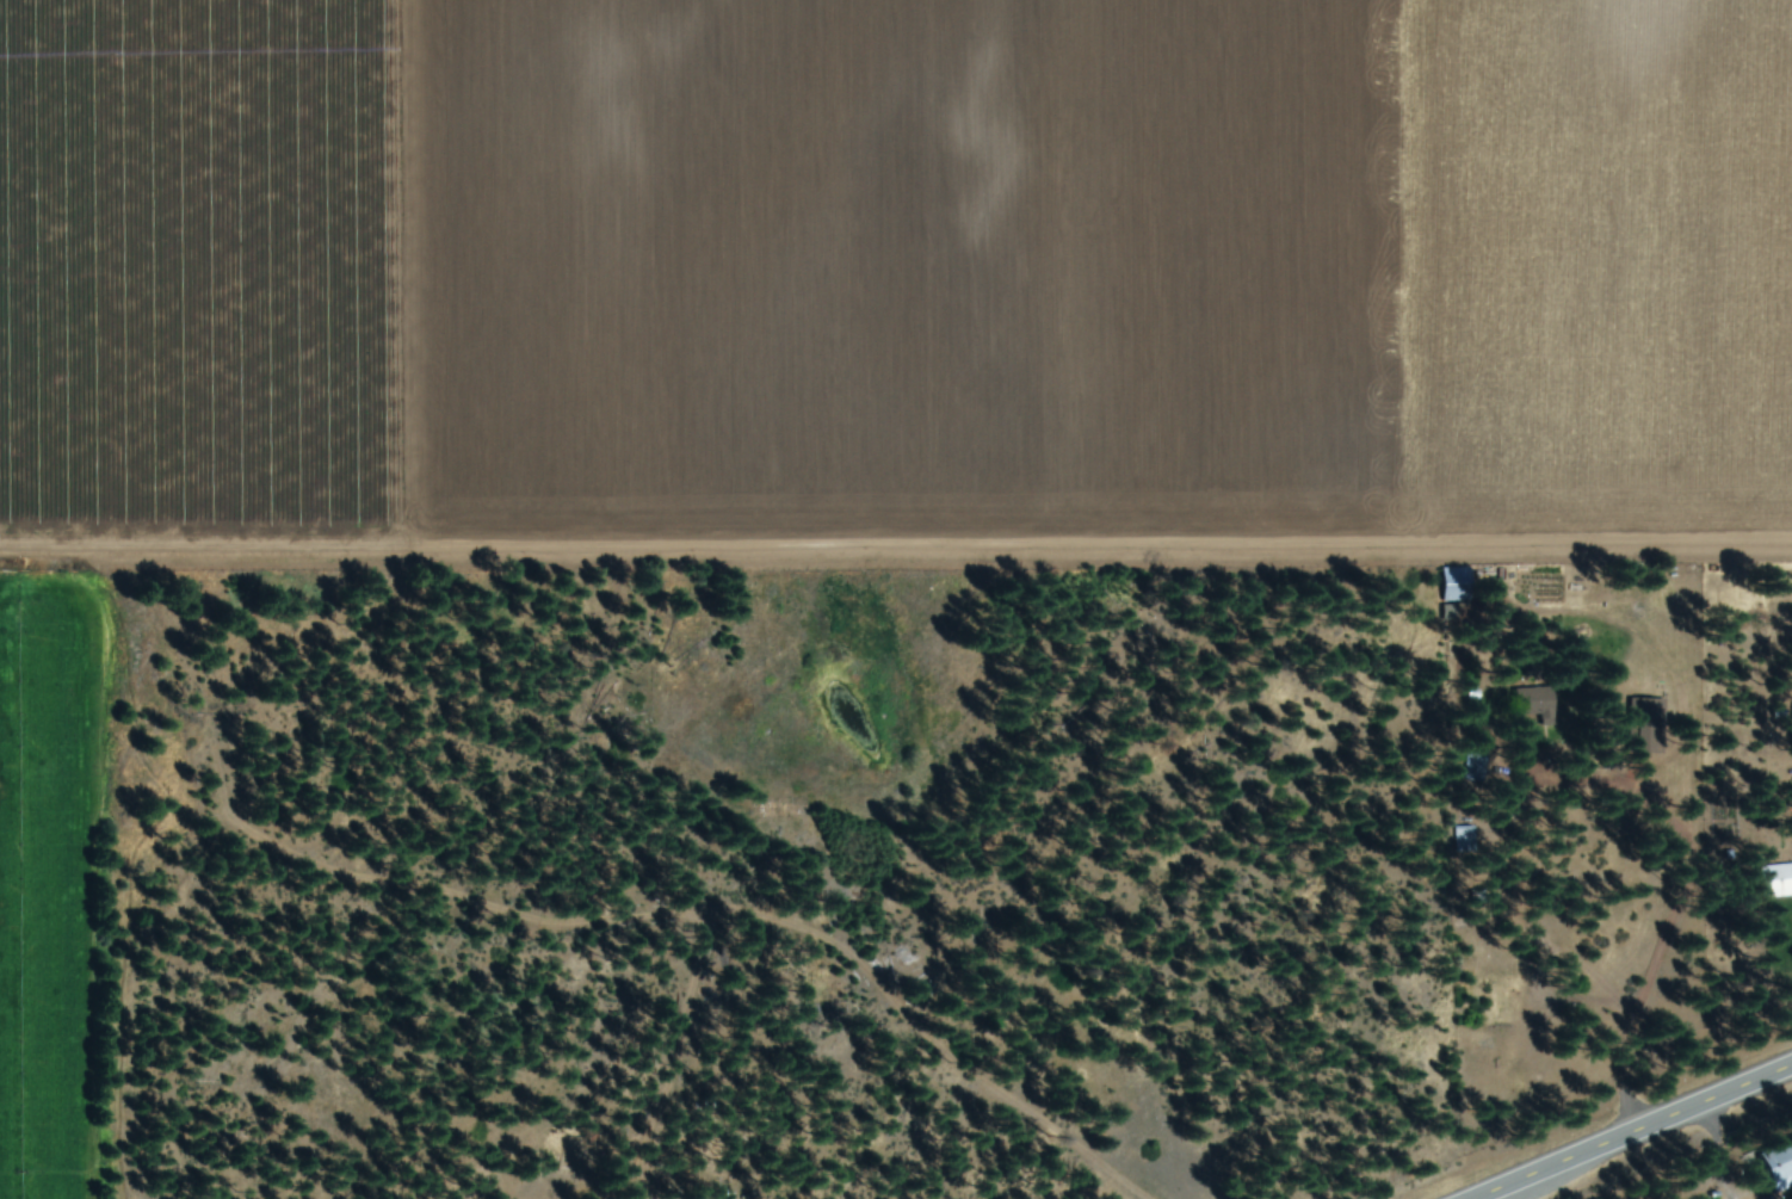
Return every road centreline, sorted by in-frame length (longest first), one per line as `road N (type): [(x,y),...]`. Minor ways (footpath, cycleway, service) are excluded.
road 1 (primary): [(1486,1198),(1791,1070)]

